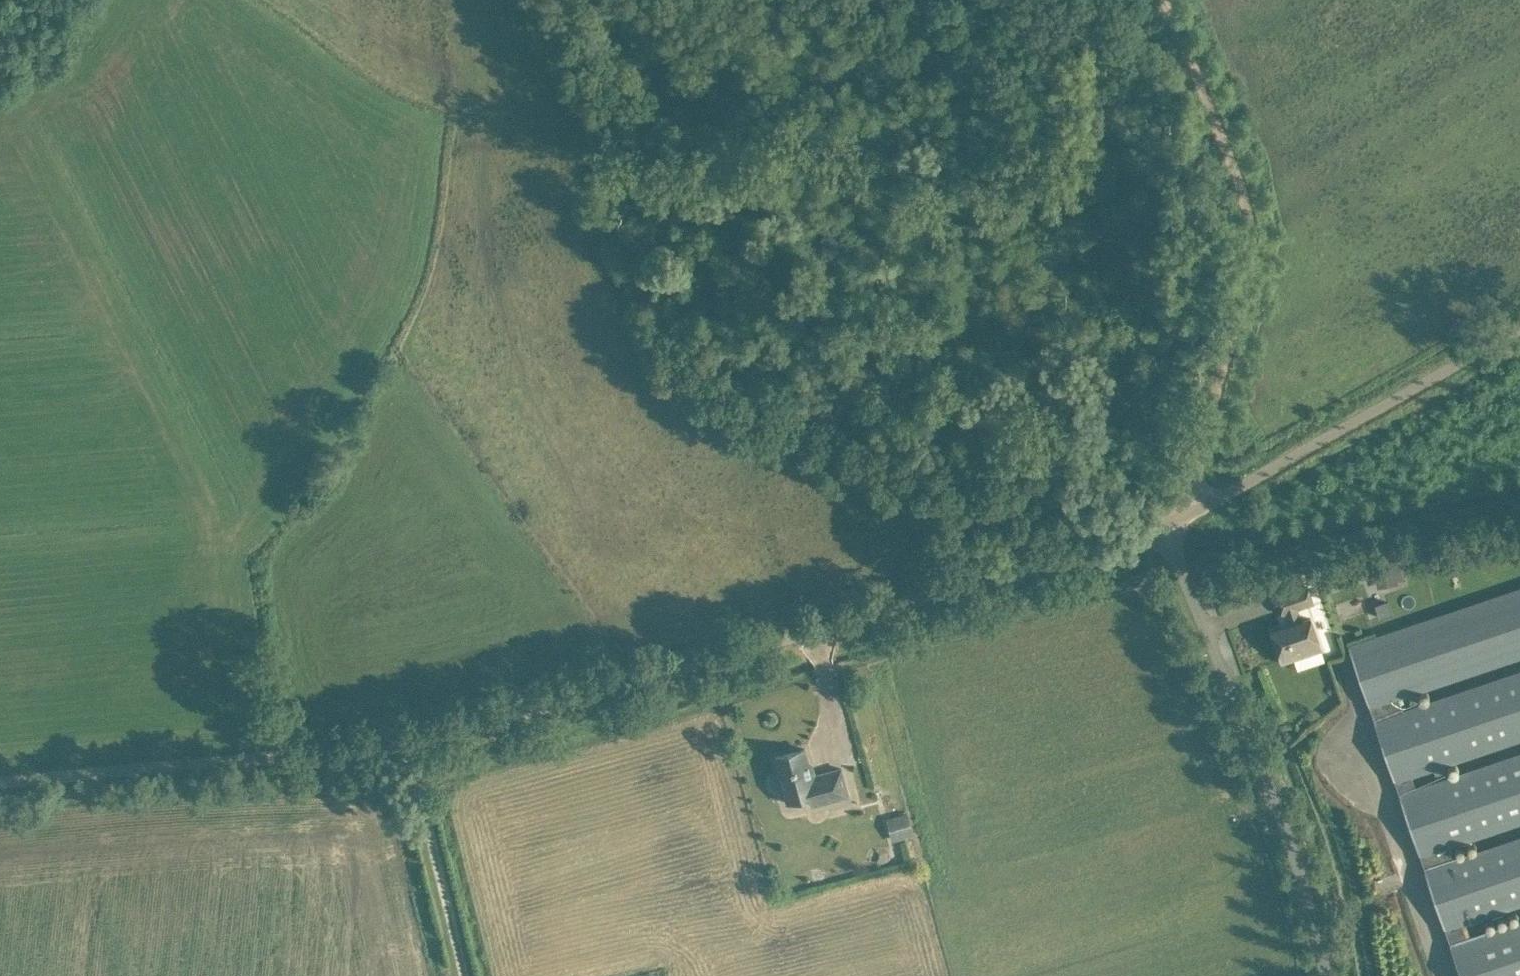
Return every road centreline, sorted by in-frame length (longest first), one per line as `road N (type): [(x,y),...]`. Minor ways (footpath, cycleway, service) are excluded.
road 1 (unclassified): [(0,779),(415,742),(1163,525)]
road 2 (track): [(1163,525),(1192,490),(1255,256),(1247,188),(1168,0)]
road 3 (unclassified): [(1326,975),(1294,844),(1163,525)]
road 4 (unclassified): [(1163,525),(1519,329)]

